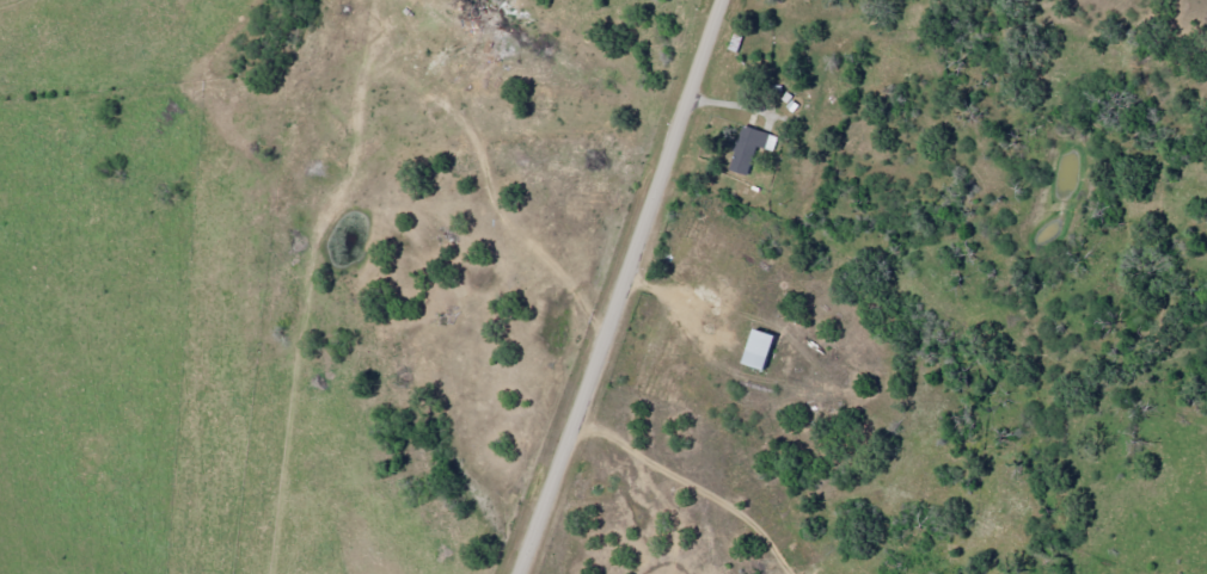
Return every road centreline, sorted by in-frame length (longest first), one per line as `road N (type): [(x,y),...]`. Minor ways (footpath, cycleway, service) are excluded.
road 1 (residential): [(522,573),(725,0)]

